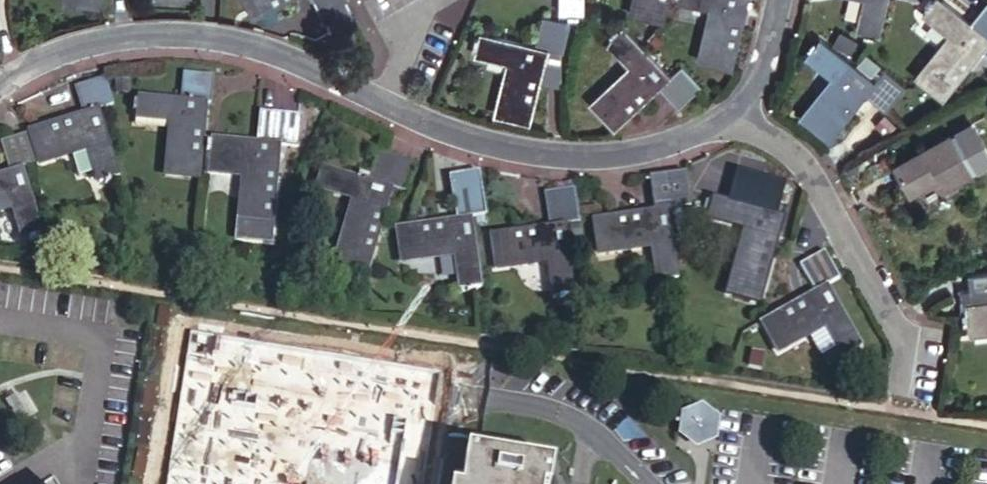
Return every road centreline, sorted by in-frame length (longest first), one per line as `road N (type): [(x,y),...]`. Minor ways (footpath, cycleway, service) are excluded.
road 1 (residential): [(0,87),(64,52),(188,36),(264,51),(462,136),(533,154),(631,153),(695,133),(730,111)]
road 2 (residential): [(730,111),(804,162),(905,339),(903,373)]
road 3 (residential): [(730,111),(759,77),(778,0)]

